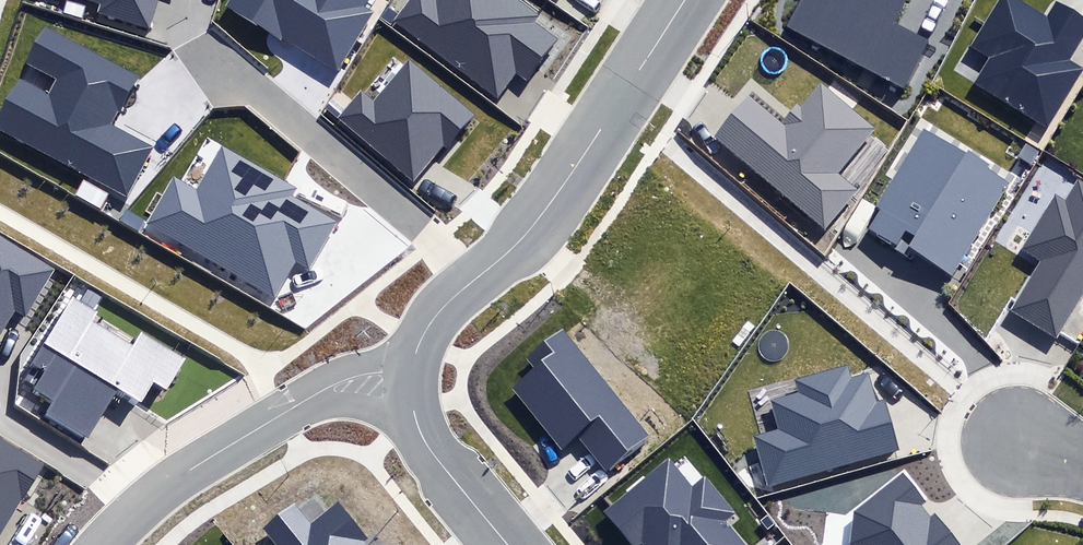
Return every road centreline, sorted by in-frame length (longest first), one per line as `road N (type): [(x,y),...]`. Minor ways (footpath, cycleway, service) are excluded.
road 1 (residential): [(102,544),(191,469),(331,386),(364,374),(413,374)]
road 2 (residential): [(413,374),(429,325),(522,238),(558,193)]
road 3 (residential): [(685,0),(558,193)]
road 4 (residential): [(508,544),(428,447),(413,413),(413,374)]

